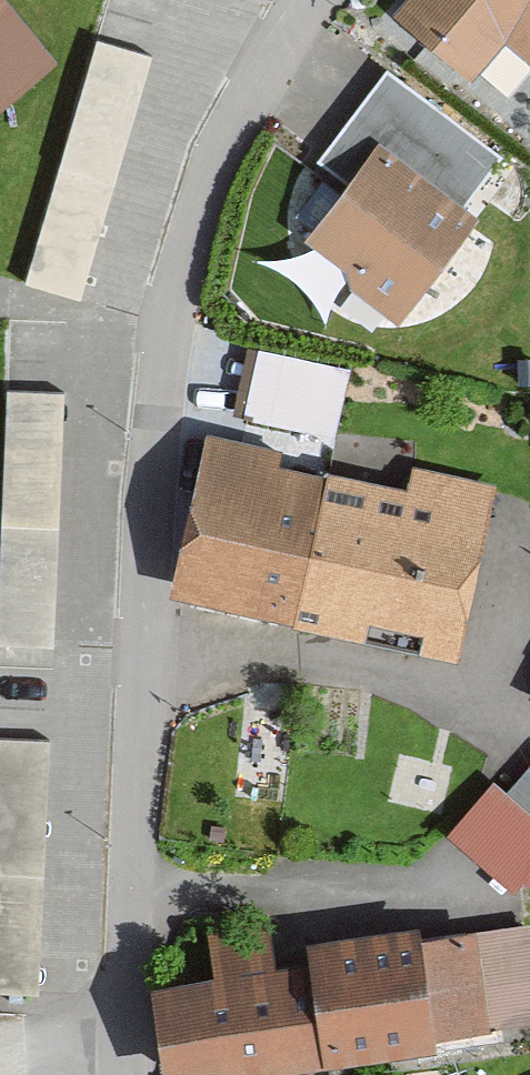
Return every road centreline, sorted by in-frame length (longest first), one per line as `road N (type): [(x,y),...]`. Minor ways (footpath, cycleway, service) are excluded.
road 1 (residential): [(310,0),(207,183),(156,418),(125,1074)]

